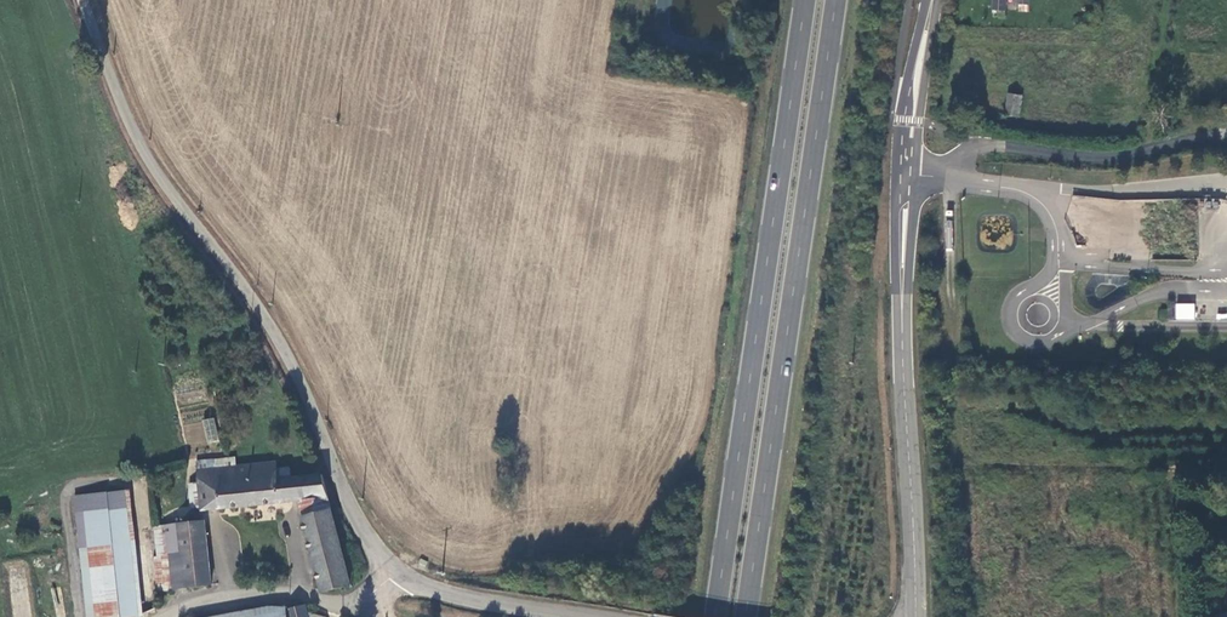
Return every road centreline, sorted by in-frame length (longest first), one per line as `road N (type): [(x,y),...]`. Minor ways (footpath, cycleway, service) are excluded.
road 1 (unclassified): [(393,571),(354,511),(258,301),(161,180),(122,114),(81,0)]
road 2 (trunk): [(746,616),(837,0)]
road 3 (trunk): [(805,0),(715,616)]
road 4 (tertiary): [(915,616),(901,296),(908,172)]
road 5 (unclassified): [(908,172),(943,175),(972,151),(995,147),(1125,155),(1226,133)]
road 6 (unclassified): [(159,616),(261,588),(363,596),(393,571)]
road 7 (unclassified): [(595,616),(443,593),(393,571)]
road 8 (tertiary): [(908,172),(931,0)]

